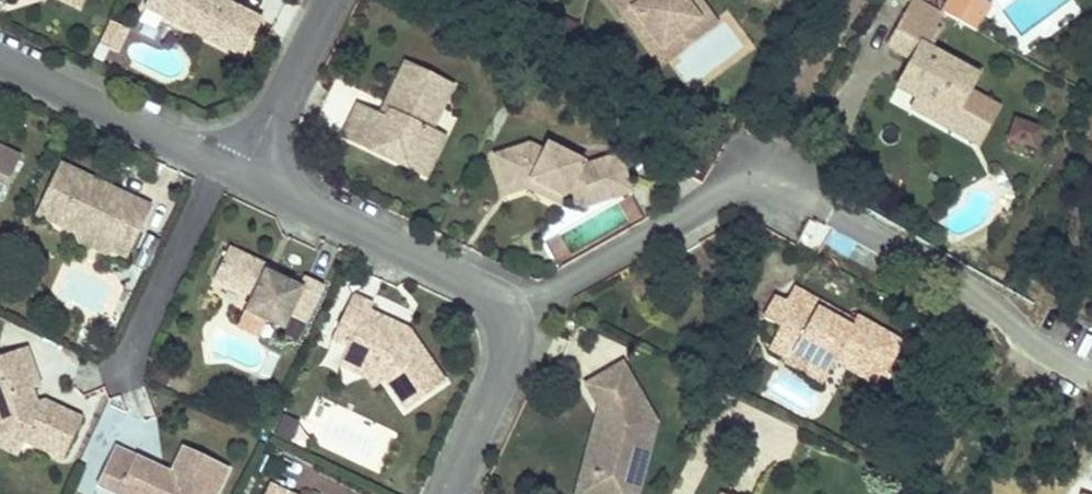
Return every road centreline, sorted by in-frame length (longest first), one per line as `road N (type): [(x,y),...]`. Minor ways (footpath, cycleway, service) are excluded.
road 1 (residential): [(1091,374),(1041,355),(984,303),(872,230),(765,187),(507,315)]
road 2 (residential): [(245,175),(471,281),(507,315)]
road 3 (residential): [(0,51),(245,175)]
road 4 (residential): [(332,0),(245,175)]
road 5 (residential): [(507,315),(507,363),(447,493)]

